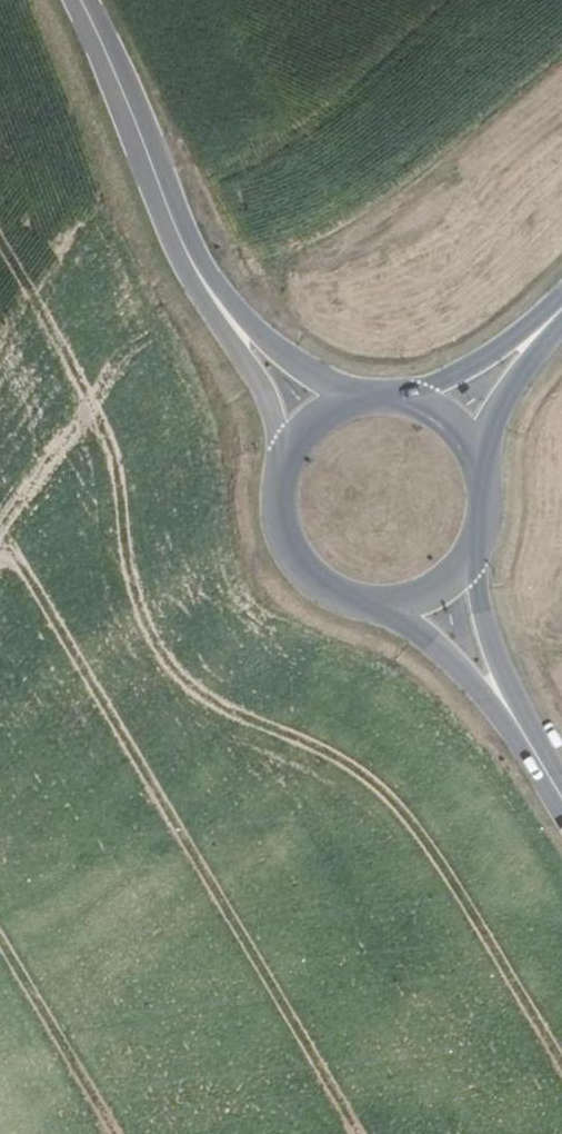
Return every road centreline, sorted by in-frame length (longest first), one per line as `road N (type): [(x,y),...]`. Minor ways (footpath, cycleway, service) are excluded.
road 1 (secondary): [(81,0),(169,214),(210,292)]
road 2 (secondary): [(285,463),(279,507),(296,559),(337,596),(381,607)]
road 3 (secondary): [(366,396),(296,365),(210,292)]
road 4 (secondary): [(210,292),(267,392),(285,463)]
road 5 (secondary): [(381,607),(448,650),(519,730)]
road 6 (secondary): [(561,308),(492,354),(401,396)]
road 7 (secondary): [(519,730),(486,638),(472,561)]
road 8 (secondary): [(481,455),(490,424),(561,312)]

